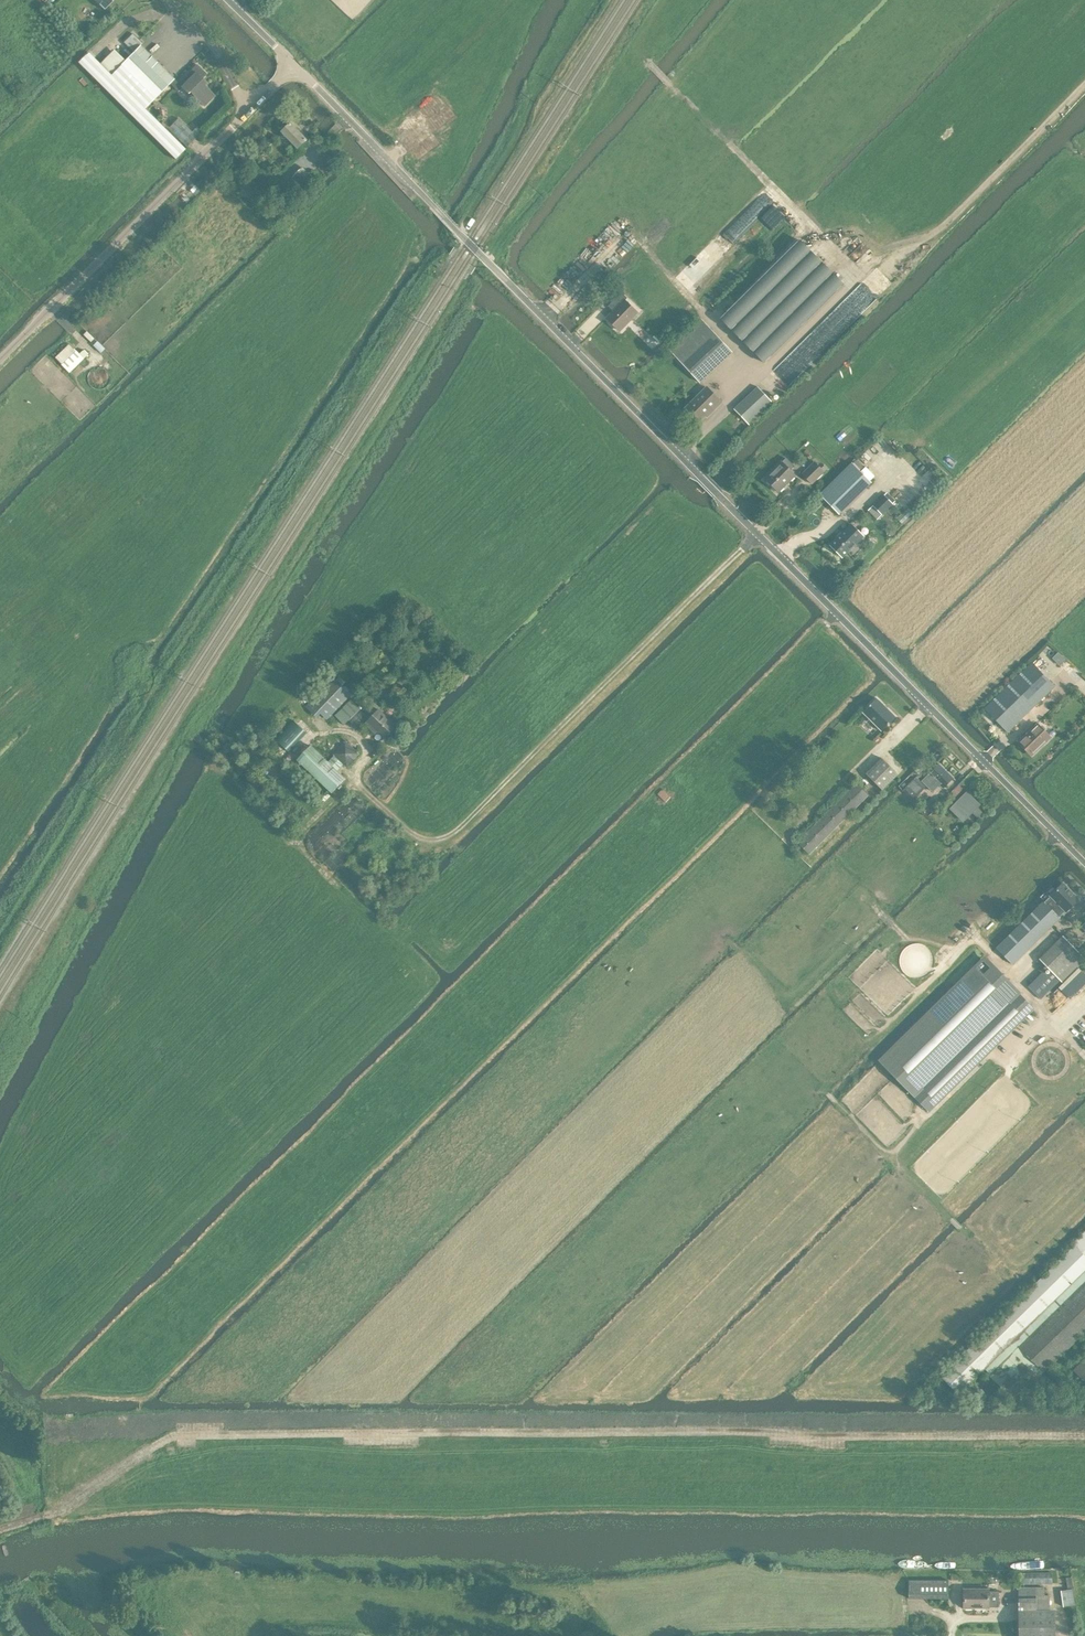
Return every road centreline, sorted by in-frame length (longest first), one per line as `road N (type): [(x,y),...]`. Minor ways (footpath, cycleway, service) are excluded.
road 1 (unclassified): [(1084,862),(295,65)]
road 2 (track): [(0,1531),(43,1517),(175,1505),(1084,1506)]
road 3 (unclassified): [(0,358),(251,108)]
road 4 (track): [(1084,85),(942,228),(882,252)]
road 5 (unclassified): [(251,108),(215,48),(167,0)]

